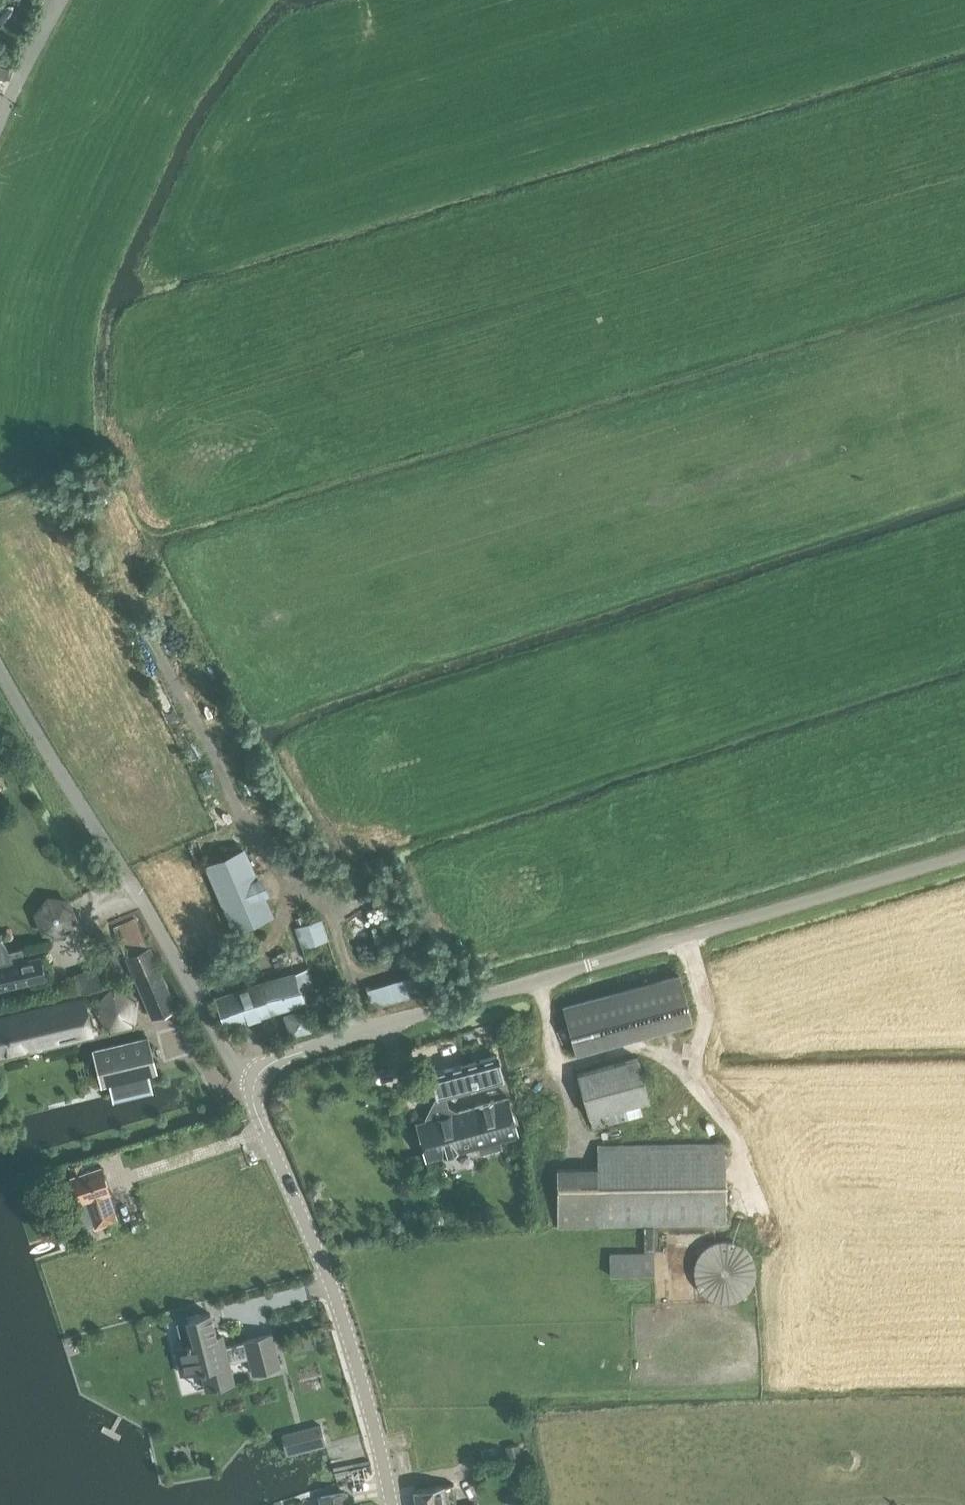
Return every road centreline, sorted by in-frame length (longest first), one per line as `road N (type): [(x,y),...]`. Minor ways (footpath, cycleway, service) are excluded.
road 1 (tertiary): [(242,1082),(394,1021),(964,854)]
road 2 (track): [(87,498),(192,712),(292,891),(332,912),(366,1031)]
road 3 (unclassified): [(242,1082),(0,677)]
road 4 (tertiary): [(392,1504),(332,1284),(242,1082)]
road 5 (unclassified): [(0,123),(58,0)]

